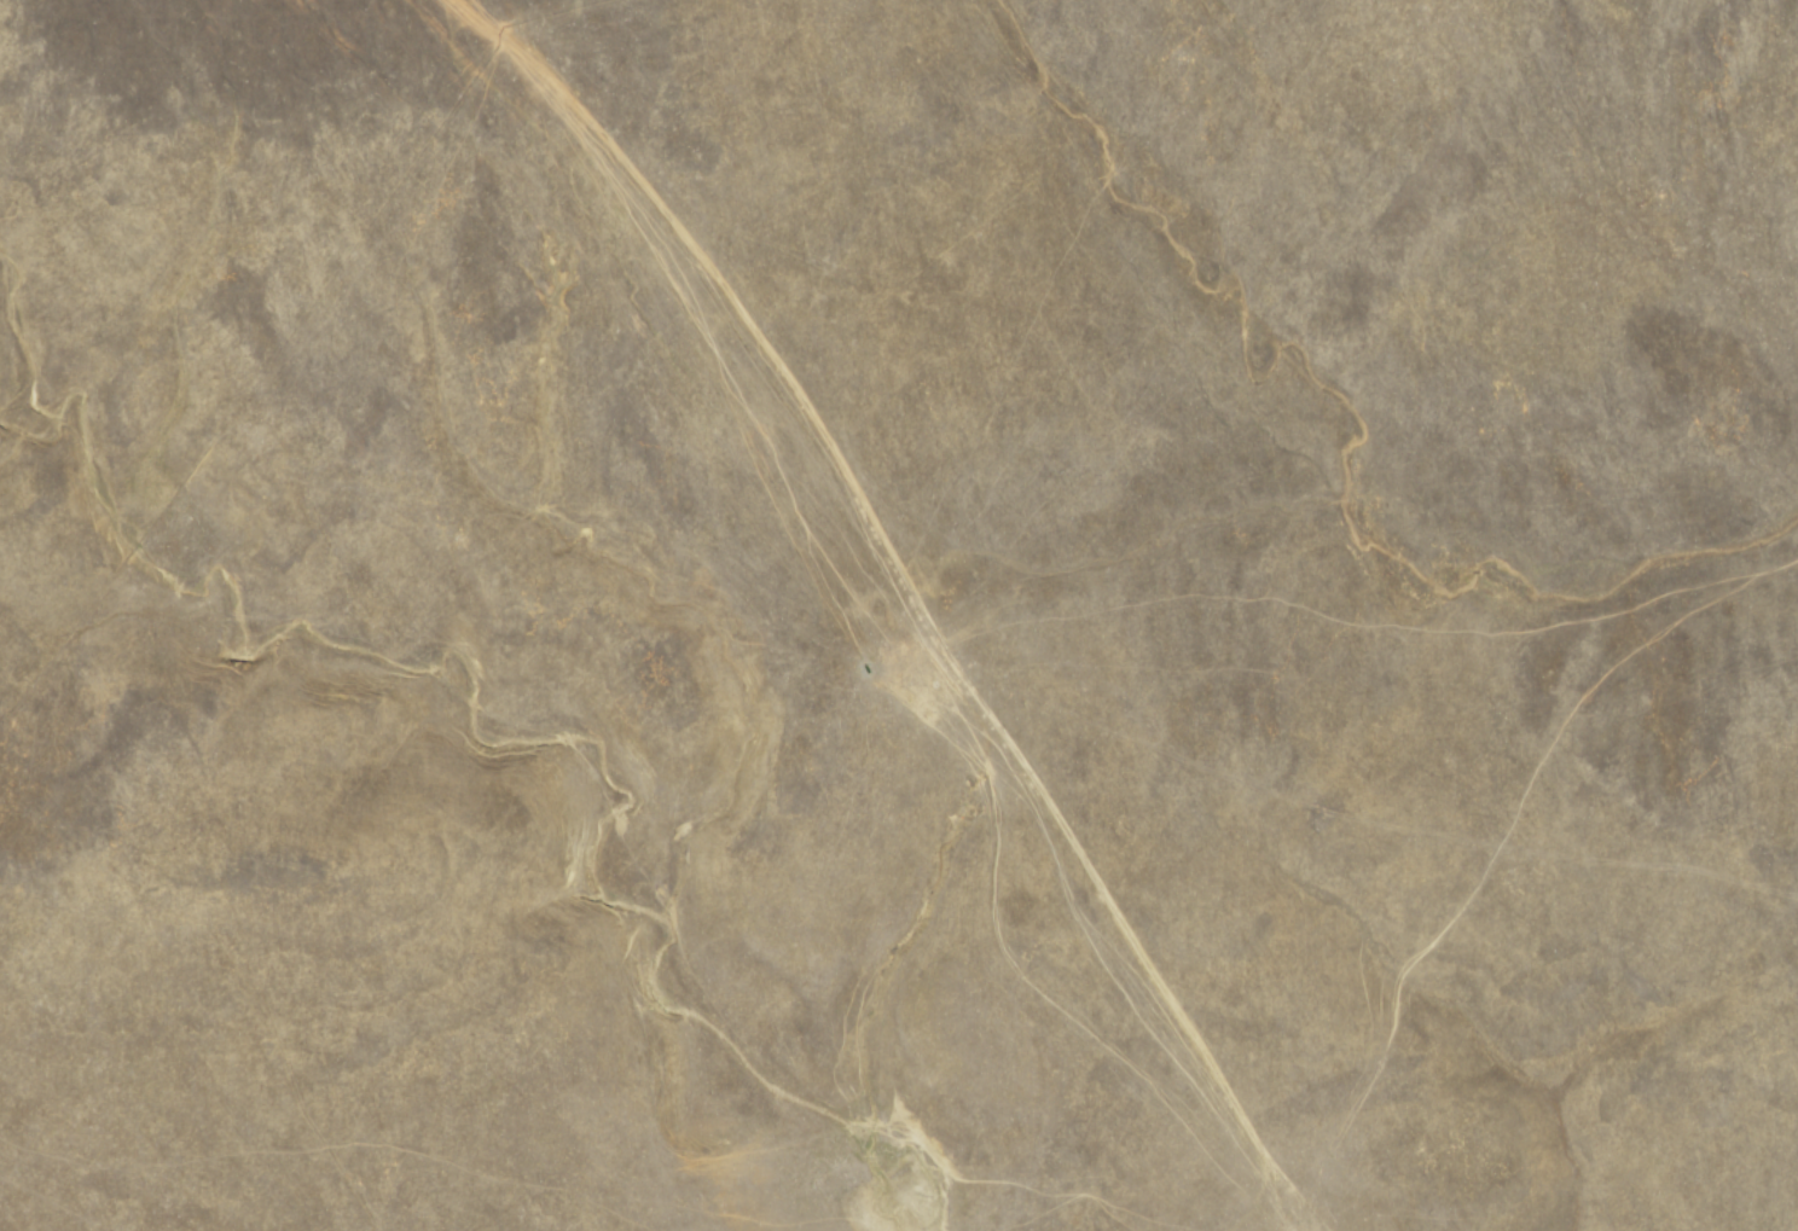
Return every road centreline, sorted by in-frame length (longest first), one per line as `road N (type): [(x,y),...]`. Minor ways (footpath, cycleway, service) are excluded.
road 1 (track): [(1332,1230),(1148,951),(798,376),(642,169),(474,0)]

